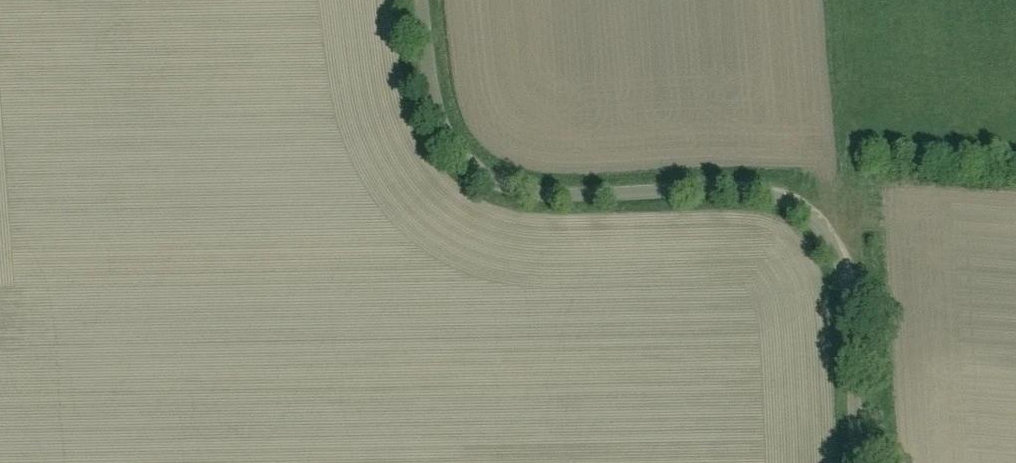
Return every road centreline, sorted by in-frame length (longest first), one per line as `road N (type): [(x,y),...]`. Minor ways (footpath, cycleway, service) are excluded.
road 1 (unclassified): [(863,462),(856,299),(838,241),(824,223),(807,208),(746,191),(535,198),(488,182),(439,125),(420,0)]

